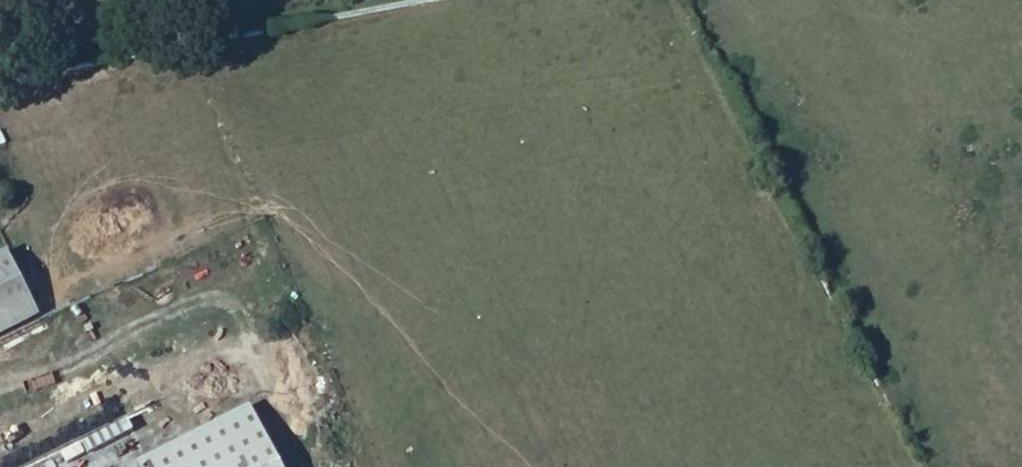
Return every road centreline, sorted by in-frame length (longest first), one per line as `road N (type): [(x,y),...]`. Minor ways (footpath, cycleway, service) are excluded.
road 1 (track): [(366,0),(0,73)]

